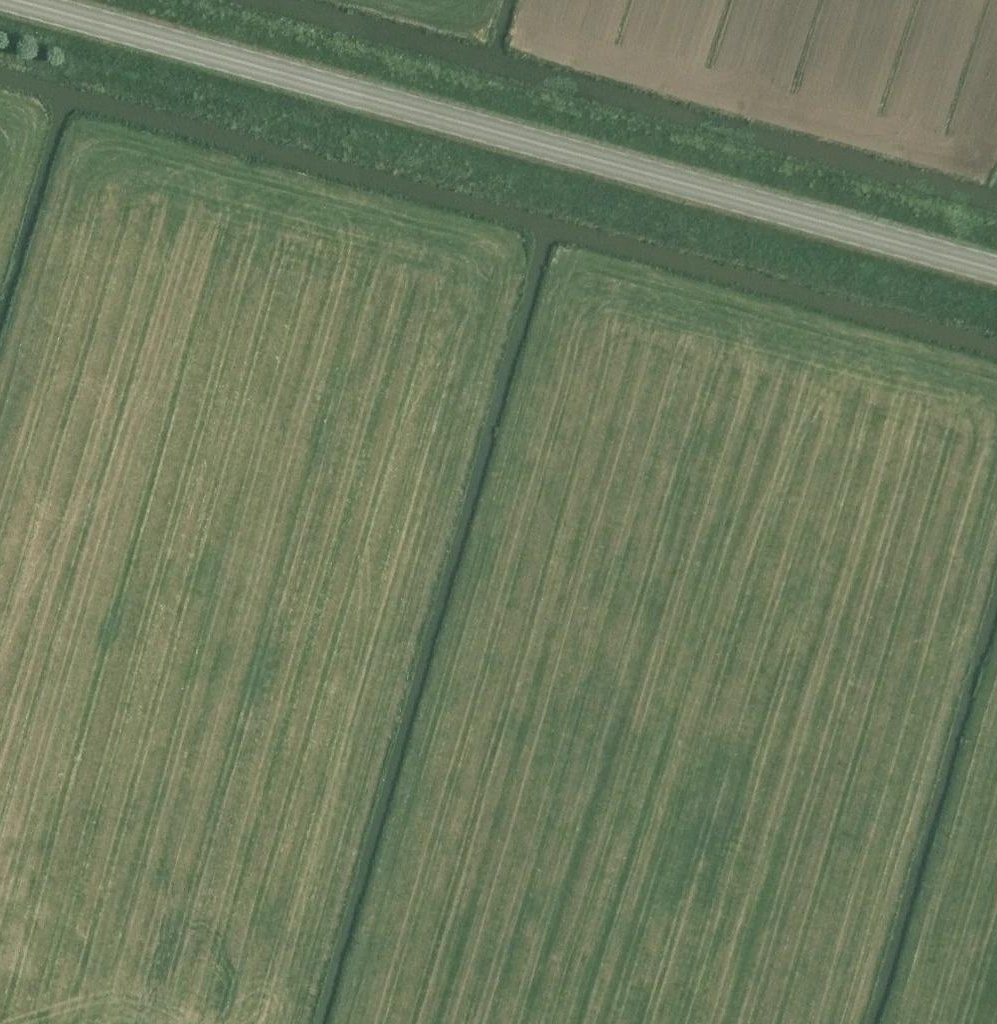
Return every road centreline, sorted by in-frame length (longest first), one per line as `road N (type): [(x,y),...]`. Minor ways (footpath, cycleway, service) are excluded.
road 1 (primary): [(996,269),(19,0)]

